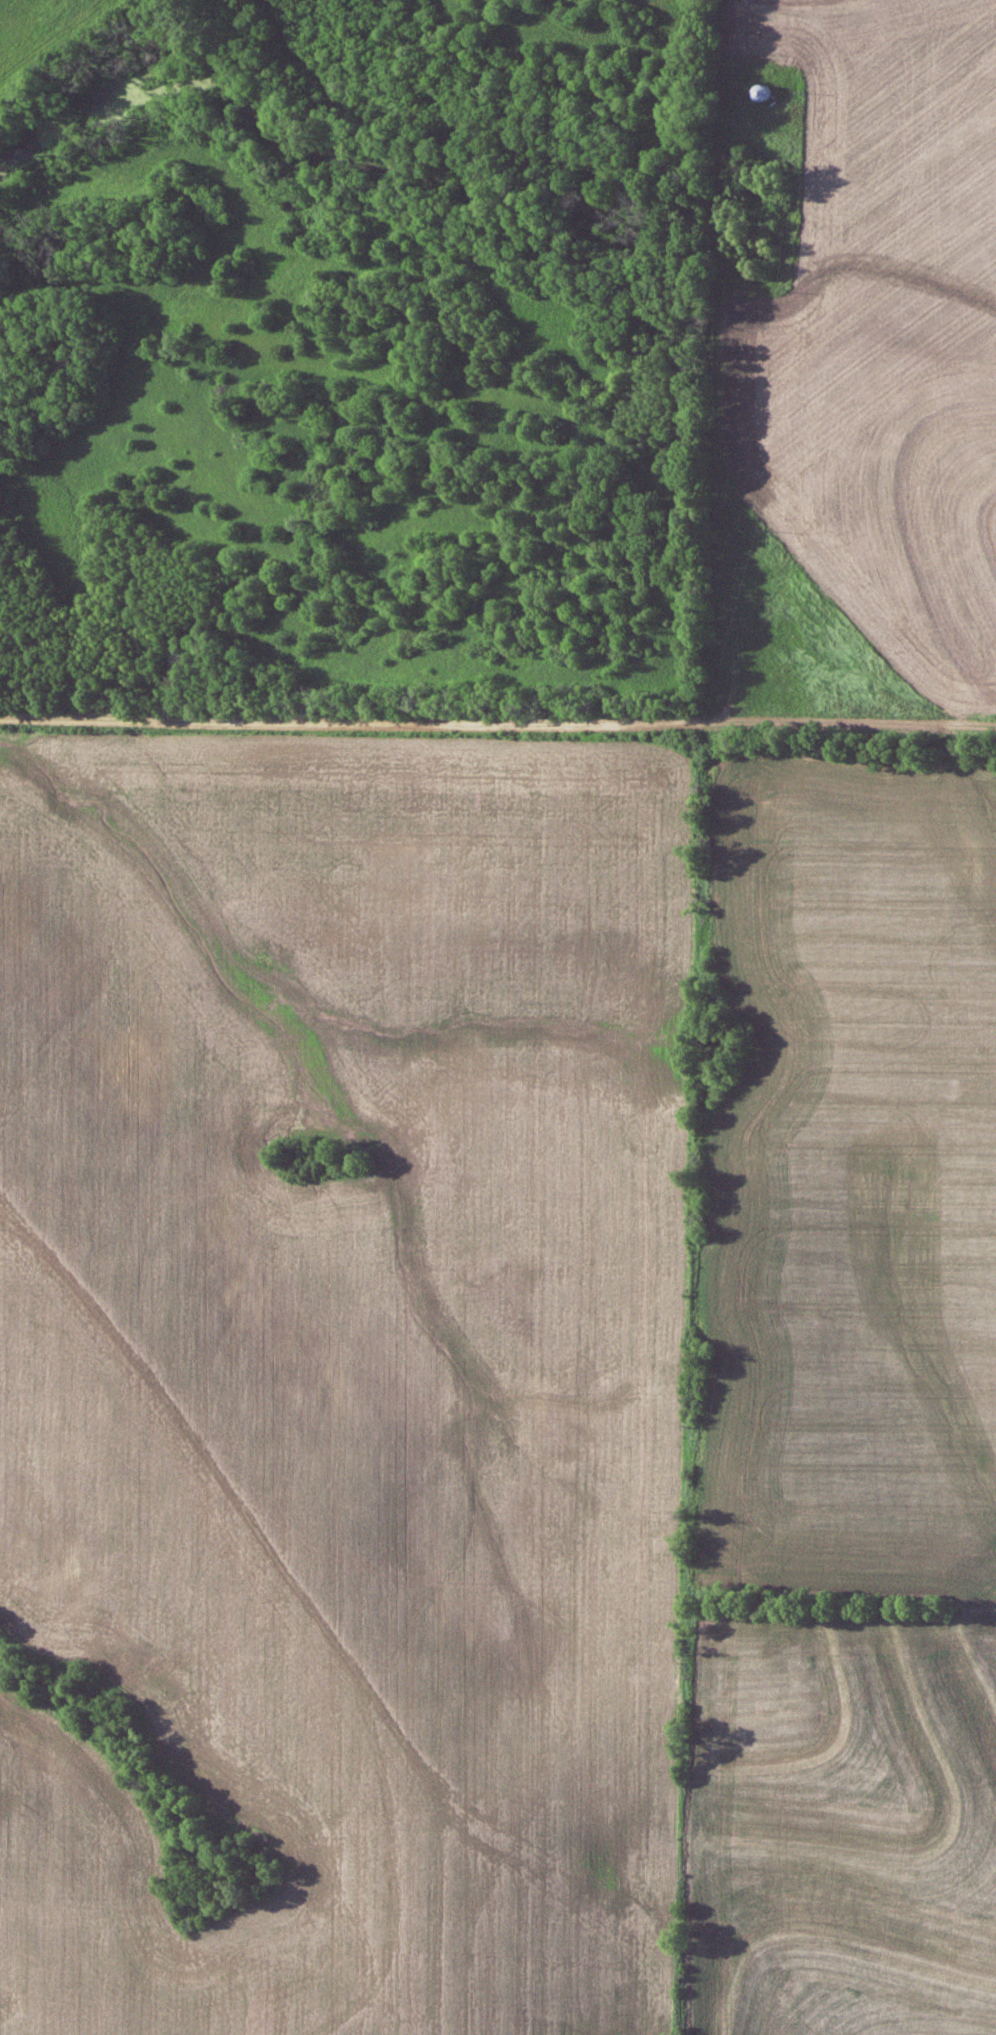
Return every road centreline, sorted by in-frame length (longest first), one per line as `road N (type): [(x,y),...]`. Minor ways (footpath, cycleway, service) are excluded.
road 1 (residential): [(0,712),(995,730)]

